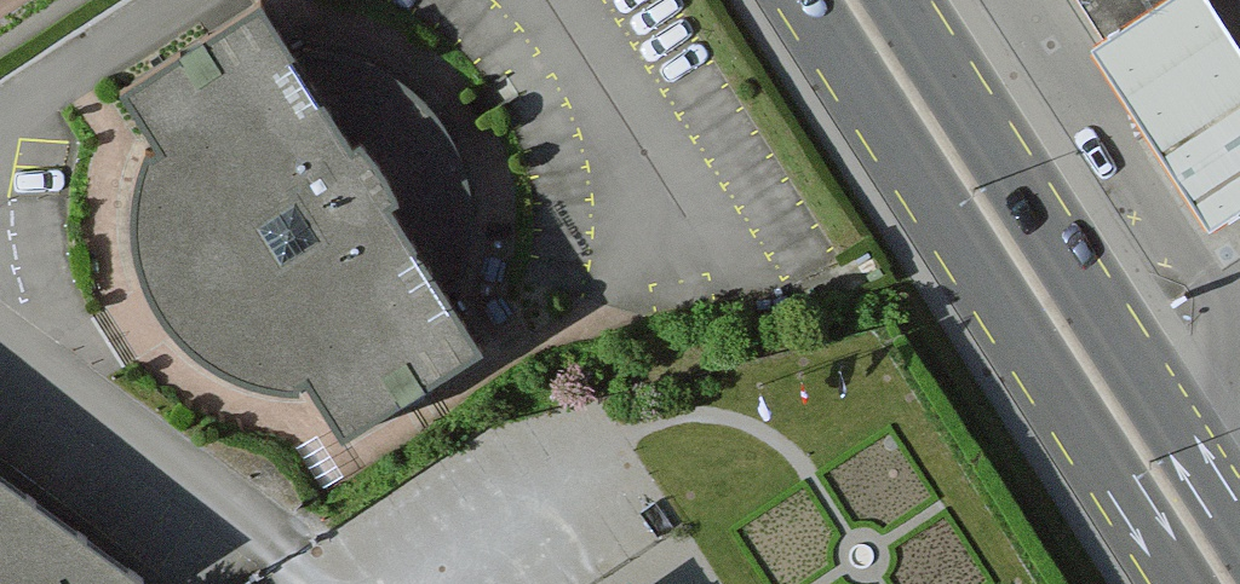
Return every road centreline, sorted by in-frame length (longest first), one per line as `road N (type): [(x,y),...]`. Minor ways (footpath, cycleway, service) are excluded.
road 1 (secondary): [(800,0),(1177,583)]
road 2 (secondary): [(1239,518),(904,0)]
road 3 (residential): [(0,342),(257,520),(306,583)]
road 4 (residential): [(435,583),(622,467)]

